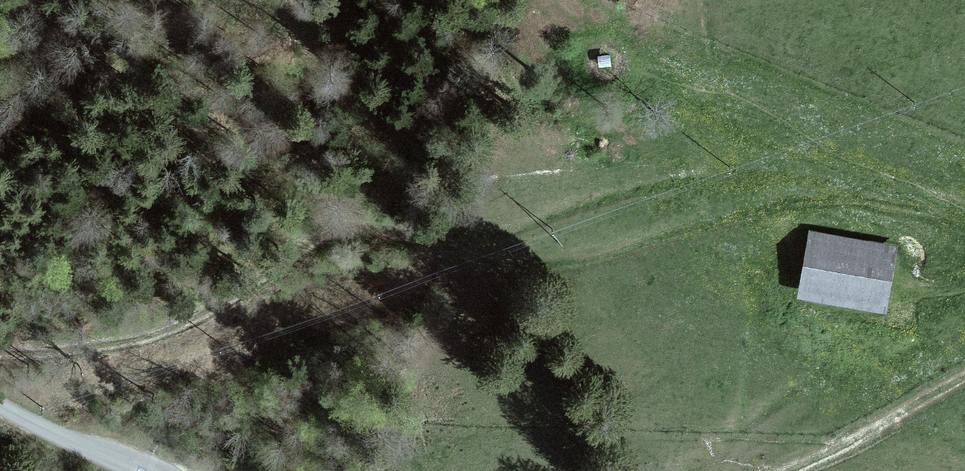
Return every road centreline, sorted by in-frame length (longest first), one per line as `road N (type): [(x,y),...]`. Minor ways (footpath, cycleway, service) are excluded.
road 1 (track): [(0,328),(90,326),(161,312),(332,215),(393,207),(540,238),(590,234),(684,204),(800,191),(964,214)]
road 2 (track): [(964,386),(789,470)]
road 3 (unclassified): [(149,470),(0,396)]

